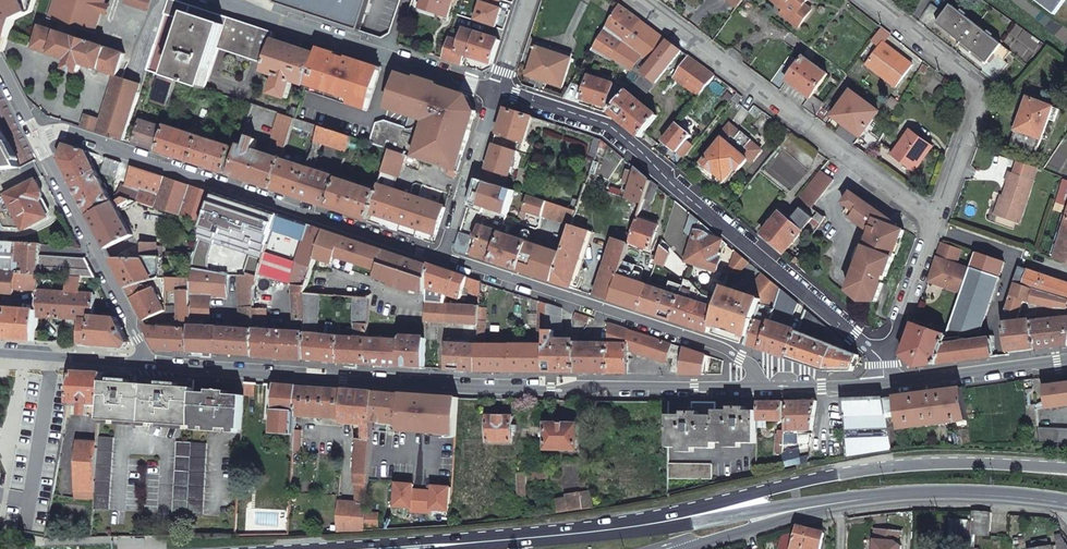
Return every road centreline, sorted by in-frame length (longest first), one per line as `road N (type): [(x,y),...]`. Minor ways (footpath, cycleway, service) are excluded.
road 1 (secondary): [(1066,468),(910,463),(681,513),(421,545)]
road 2 (tertiary): [(759,387),(474,384),(152,362)]
road 3 (residential): [(883,358),(605,128),(496,92)]
road 4 (residential): [(441,256),(62,131),(36,135)]
road 5 (secondary): [(421,545),(513,545),(840,501)]
road 6 (residential): [(631,0),(934,219)]
road 7 (residential): [(759,387),(740,357),(441,256)]
road 8 (residential): [(496,92),(226,0)]
road 9 (residential): [(868,0),(981,87),(934,219)]
road 10 (tertiary): [(36,135),(152,362)]
road 11 (secondary): [(840,501),(969,491),(1066,502)]
road 12 (tertiary): [(1066,361),(886,383)]
road 13 (residential): [(441,256),(496,92)]
road 14 (residential): [(685,547),(840,501)]
road 15 (tertiary): [(152,362),(0,352)]
road 16 (residential): [(934,219),(883,358)]
road 17 (tertiary): [(886,383),(759,387)]

